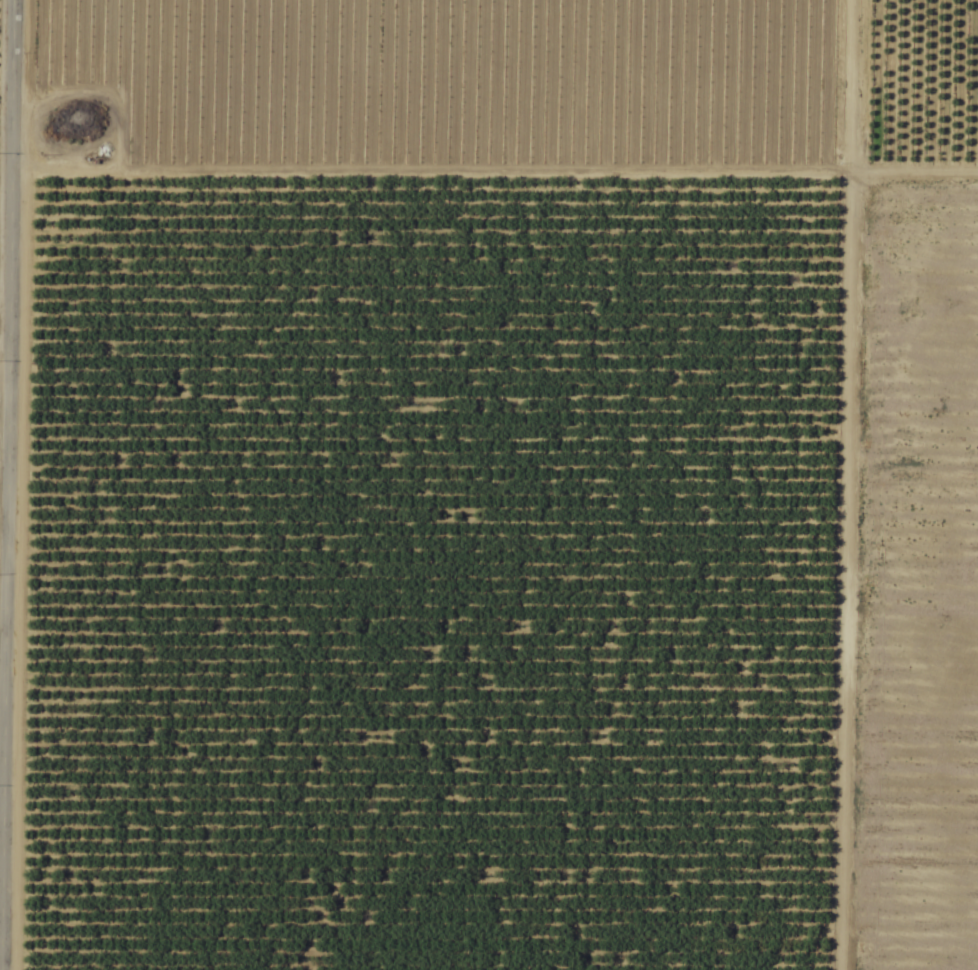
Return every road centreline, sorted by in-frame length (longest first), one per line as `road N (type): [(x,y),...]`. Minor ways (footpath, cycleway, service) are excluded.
road 1 (residential): [(3,969),(9,0)]

